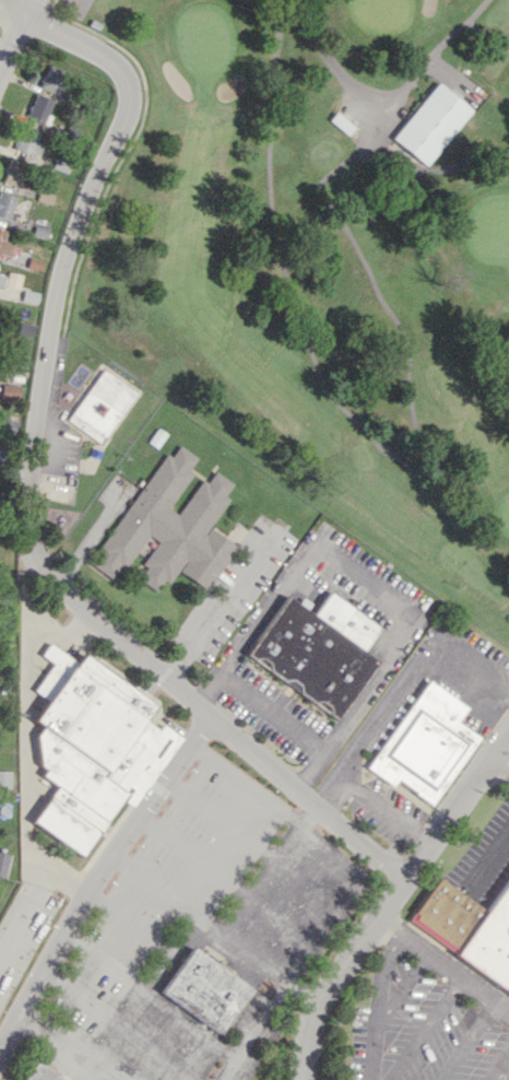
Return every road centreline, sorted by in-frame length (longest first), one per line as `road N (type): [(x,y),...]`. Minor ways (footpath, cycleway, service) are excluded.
road 1 (residential): [(315,806),(67,594),(43,568),(28,530),(32,449),(63,266),(129,89),(113,61),(21,13)]
road 2 (residential): [(0,1046),(56,942),(208,714)]
road 3 (residential): [(304,1079),(313,1008),(403,880)]
road 4 (residential): [(403,880),(508,738)]

